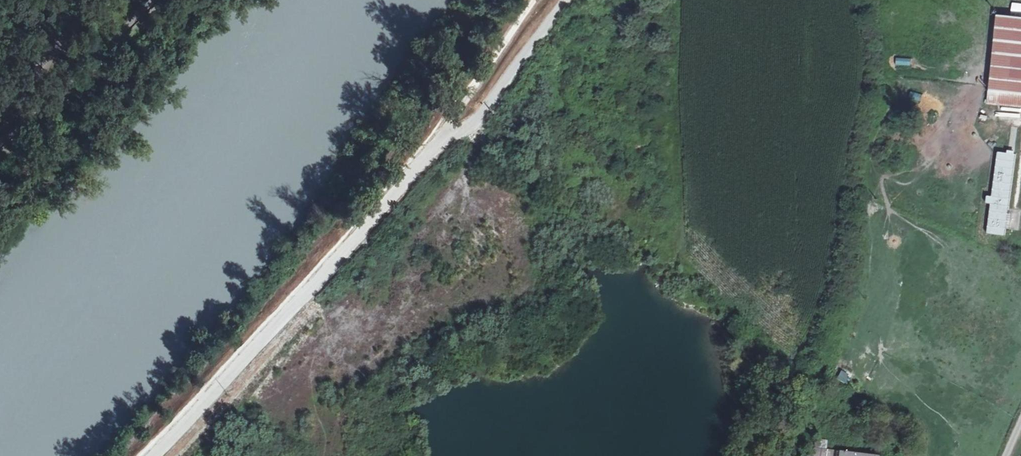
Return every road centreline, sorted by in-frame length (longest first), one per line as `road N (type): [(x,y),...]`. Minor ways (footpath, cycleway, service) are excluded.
road 1 (track): [(142,455),(436,138),(528,0)]
road 2 (track): [(676,0),(674,178),(682,250),(655,286)]
road 3 (track): [(443,128),(485,106),(565,0)]
road 4 (unclassified): [(0,107),(98,0)]

